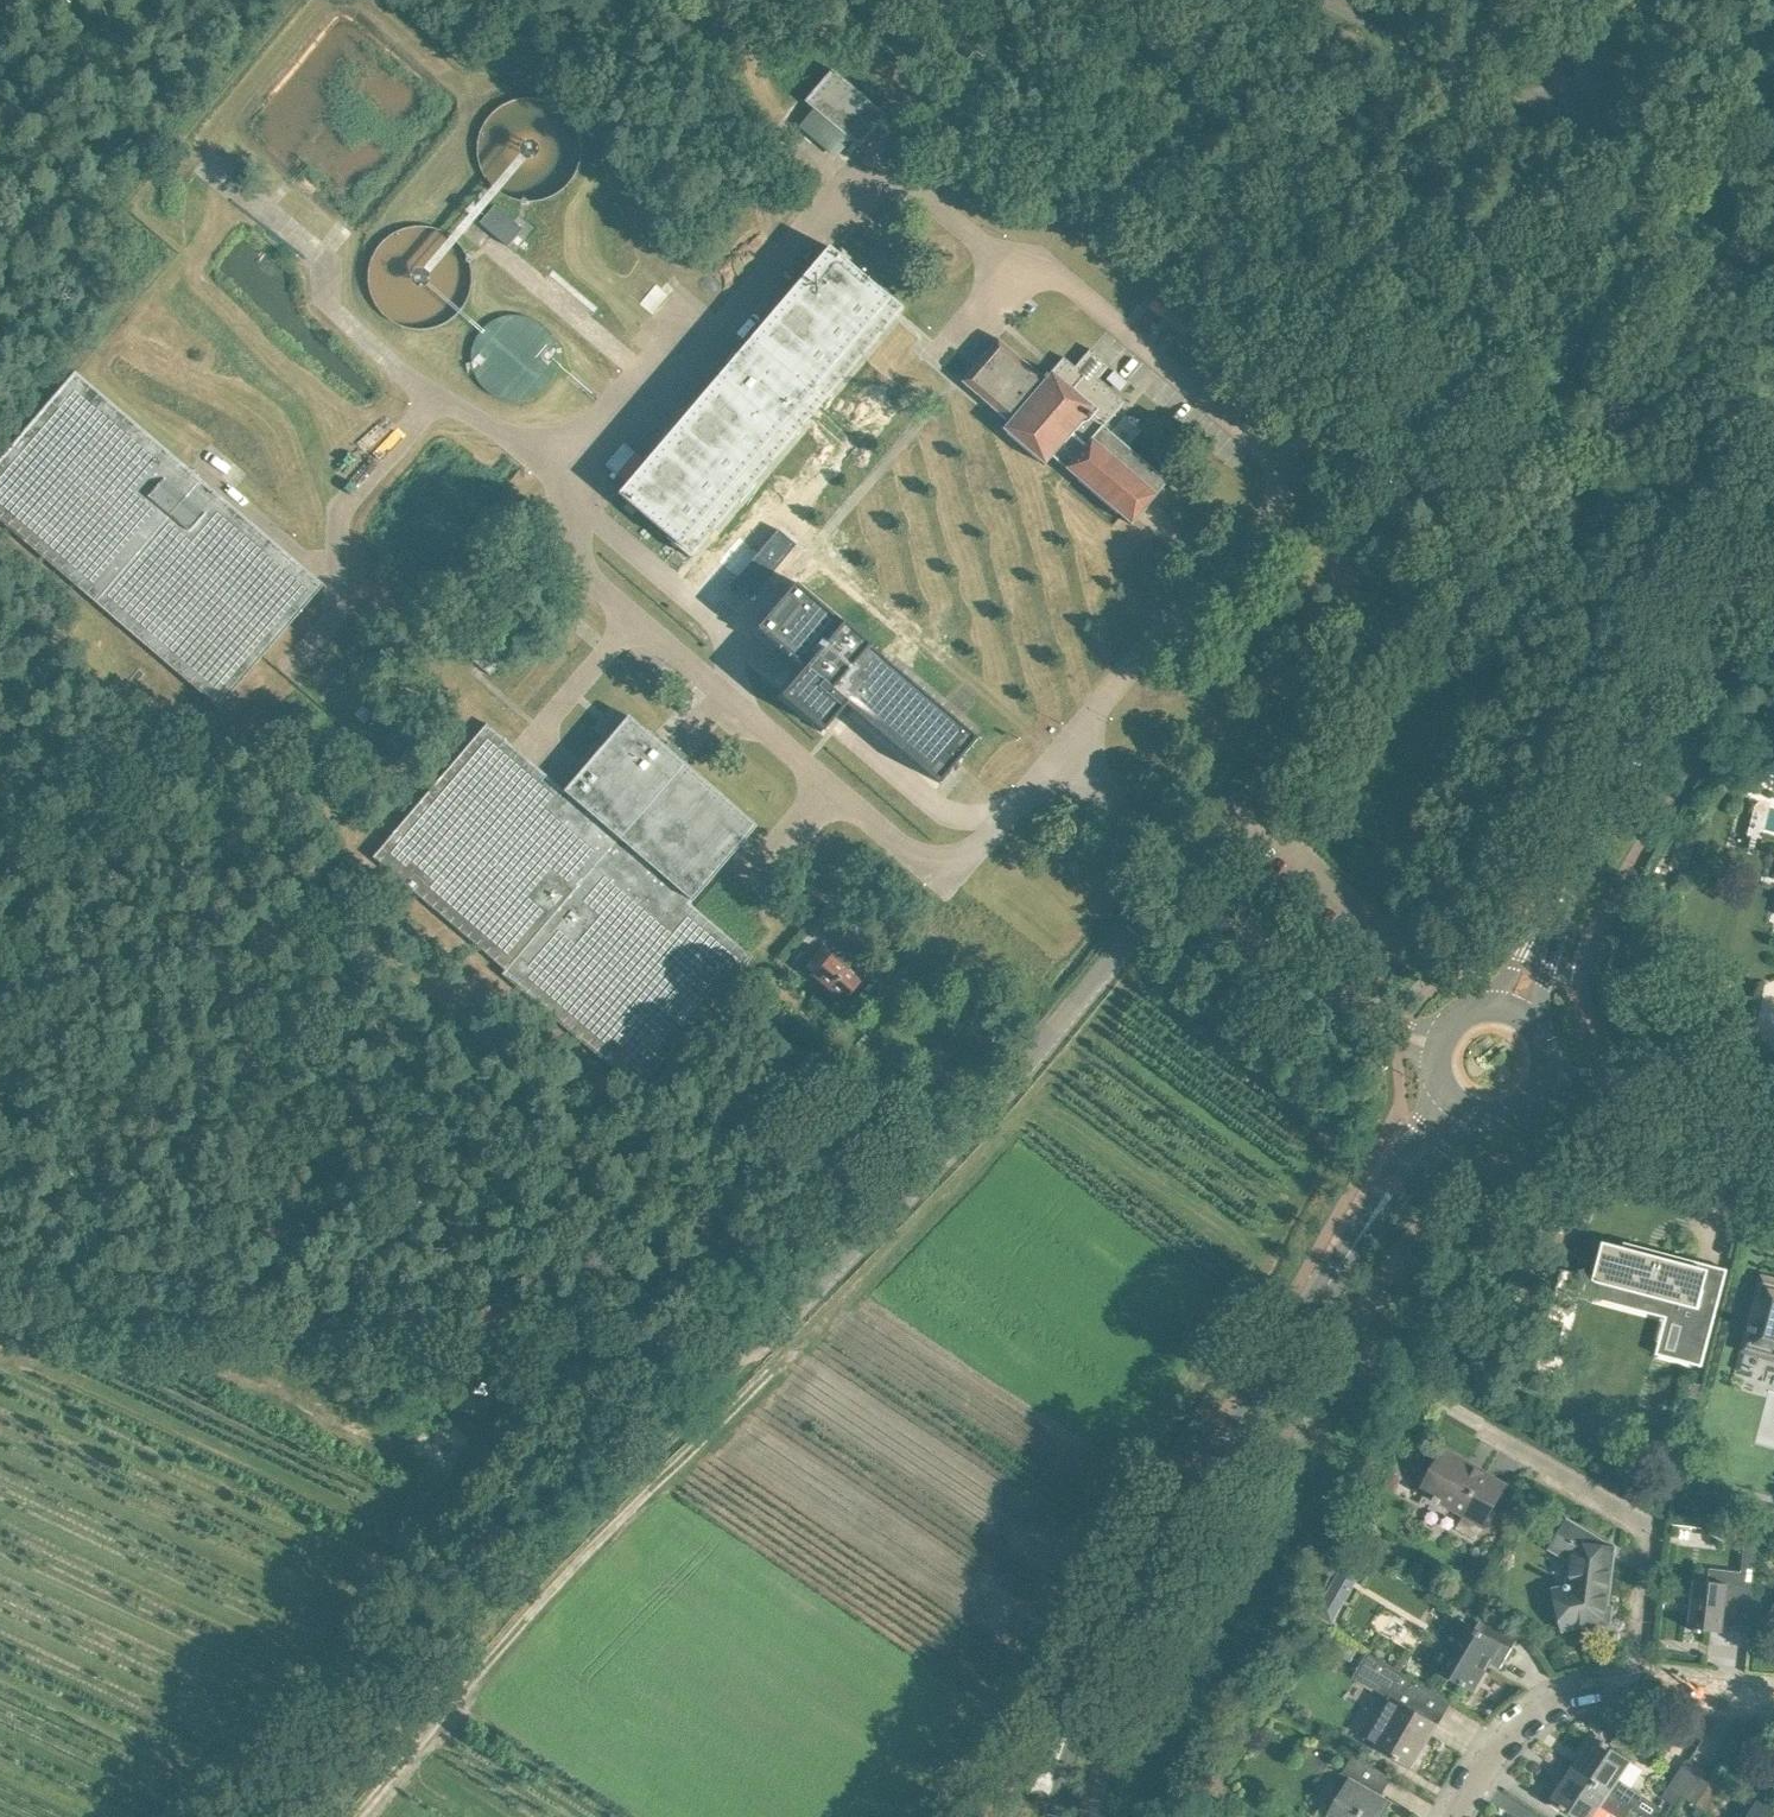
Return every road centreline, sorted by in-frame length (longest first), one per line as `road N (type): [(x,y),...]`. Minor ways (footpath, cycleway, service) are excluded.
road 1 (track): [(1585,123),(1629,190),(1633,229),(1621,270),(1541,400),(1502,488),(1254,788)]
road 2 (unclassified): [(751,1347),(0,1323)]
road 3 (tertiary): [(1077,1712),(1457,1103)]
road 4 (unclassified): [(751,1347),(984,1113),(1190,866)]
road 5 (track): [(331,1816),(496,1620),(735,1375),(751,1347)]
road 6 (tertiary): [(1516,1011),(1596,819),(1773,508)]
road 7 (residential): [(1638,1687),(1642,1542),(1626,1505),(1393,1387)]
road 8 (unclassified): [(1438,1046),(1399,1034),(1190,866)]
road 9 (track): [(1585,123),(1329,0)]
road 10 (residential): [(1638,1687),(1594,1689),(1525,1720),(1455,1816)]
road 11 (tertiary): [(1773,1135),(1546,1074)]
road 12 (residential): [(1773,1700),(1638,1687)]
road 13 (track): [(1585,123),(1631,0)]
road 14 (tertiary): [(1077,1712),(1007,1816)]

